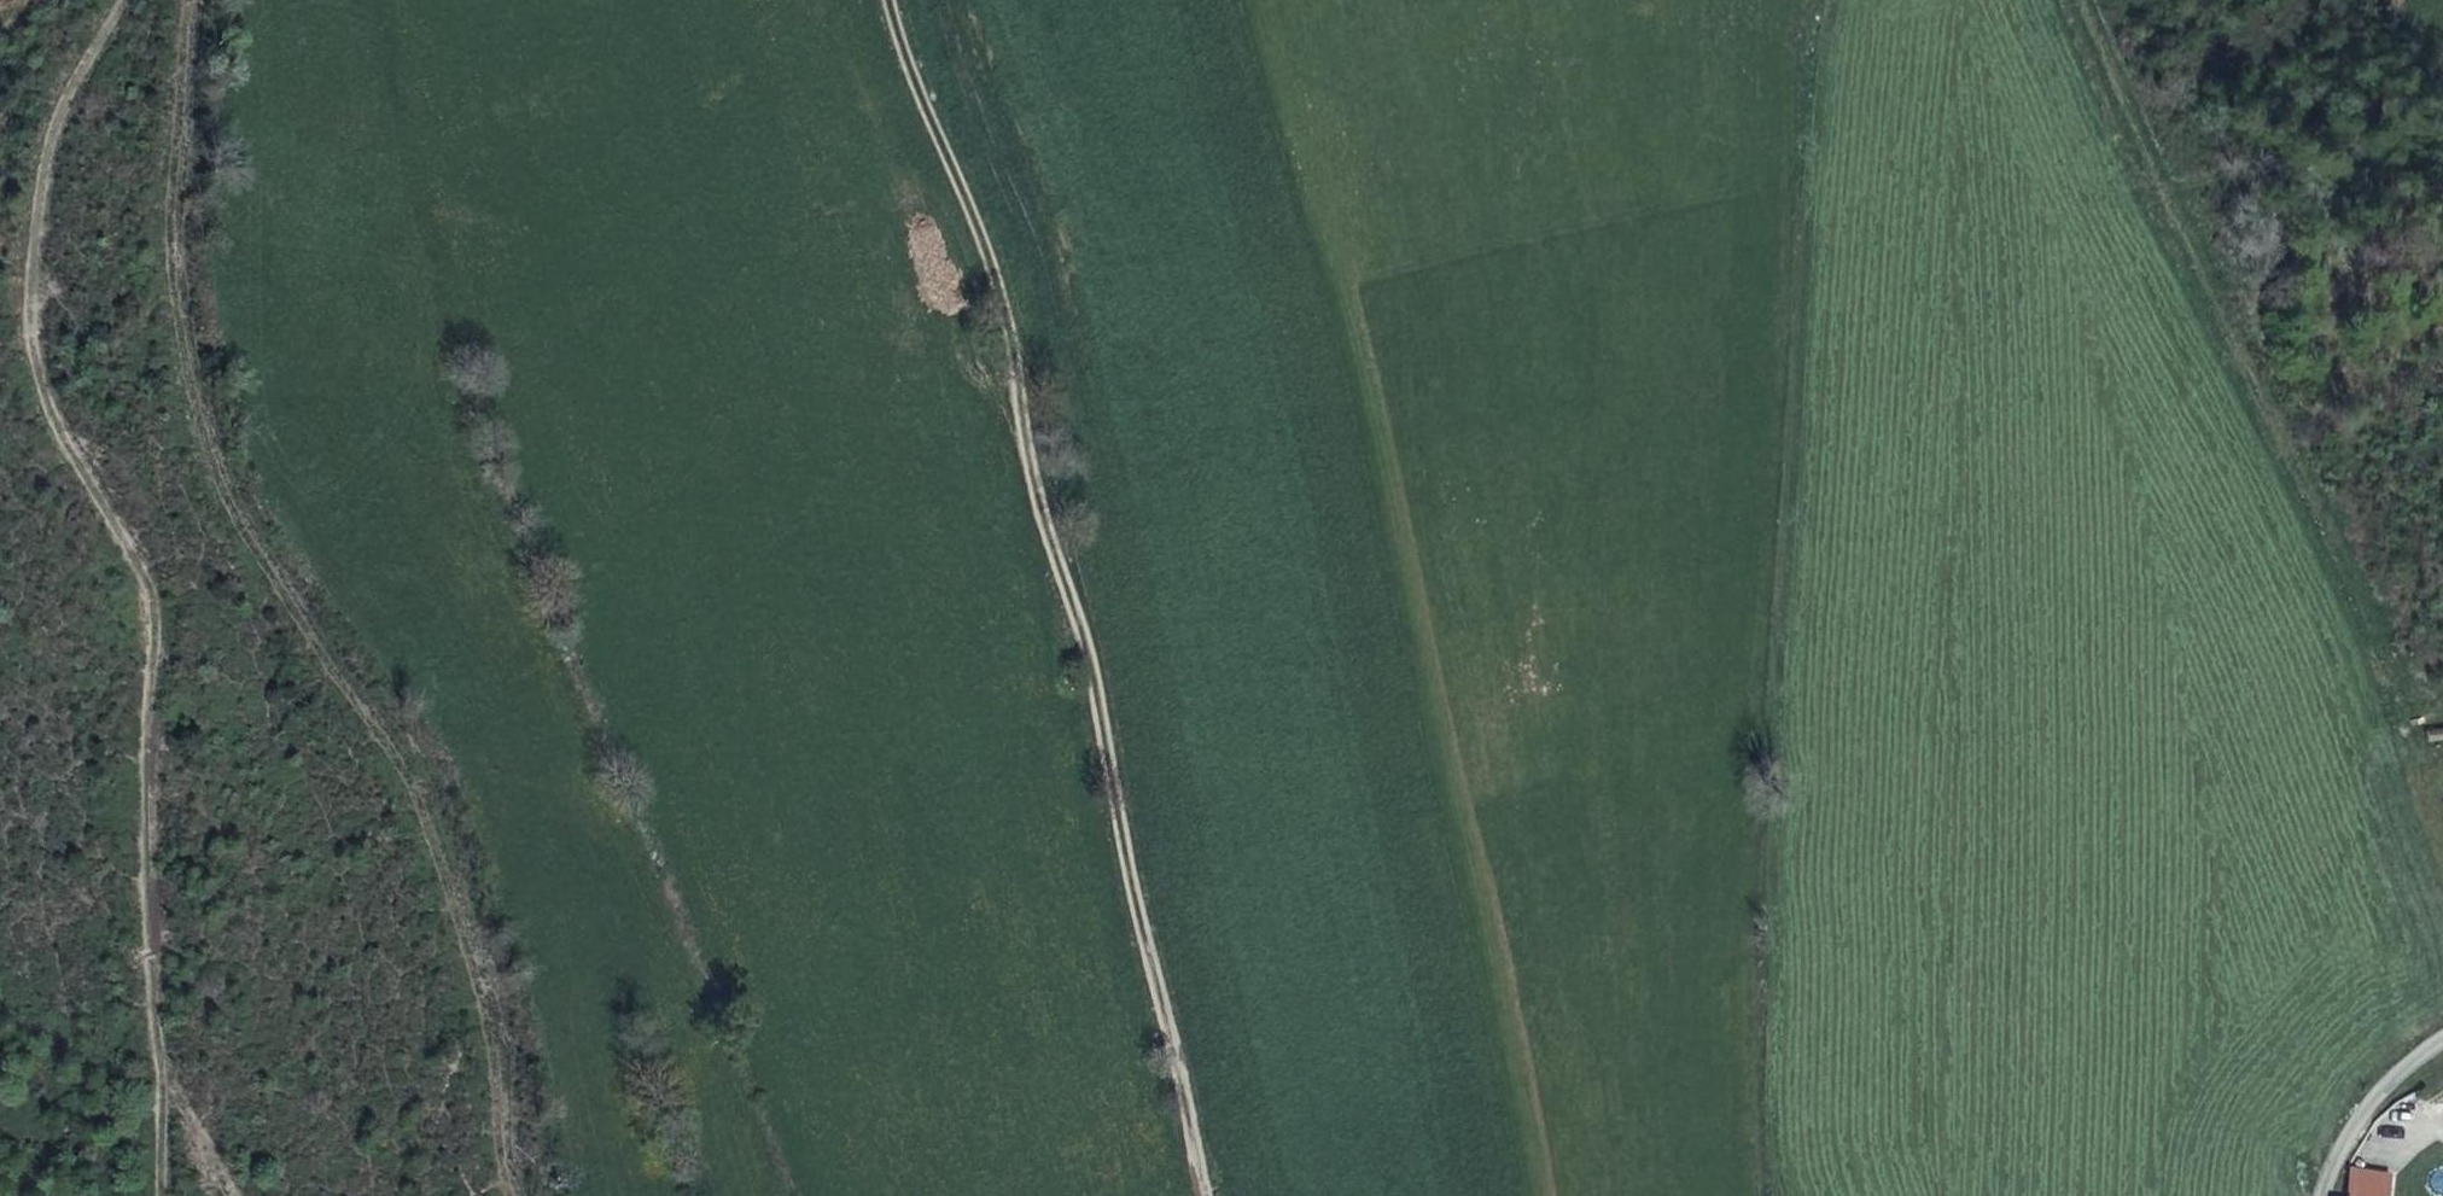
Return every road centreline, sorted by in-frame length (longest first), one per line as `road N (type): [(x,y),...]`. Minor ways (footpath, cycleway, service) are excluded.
road 1 (track): [(1210,1195),(1113,739),(978,212),(905,0)]
road 2 (unclassified): [(2329,1195),(2337,1156),(2442,1038)]

